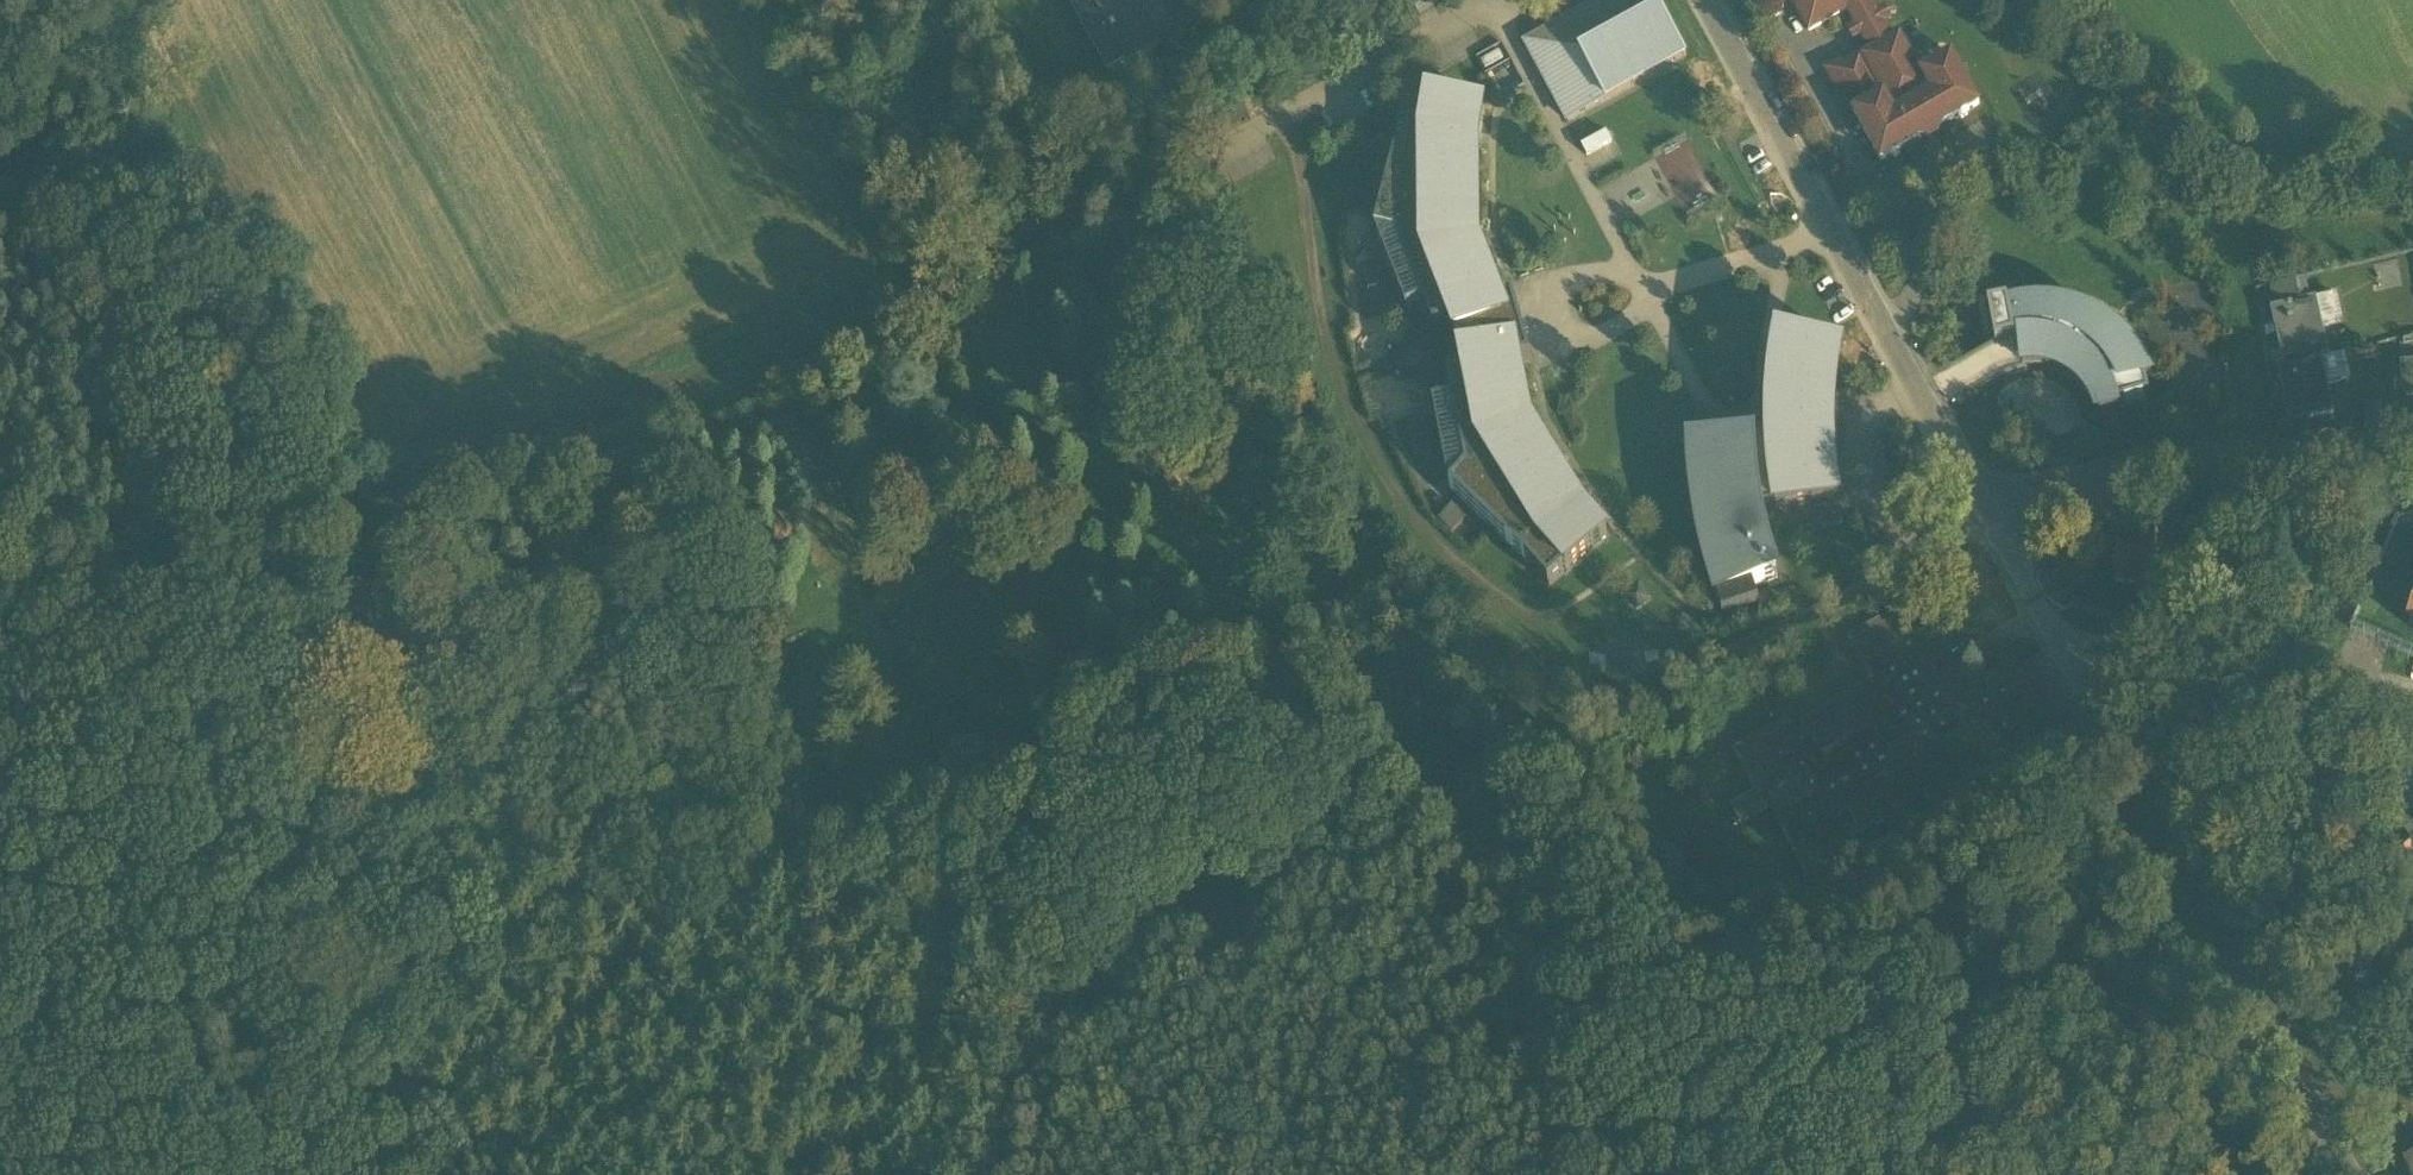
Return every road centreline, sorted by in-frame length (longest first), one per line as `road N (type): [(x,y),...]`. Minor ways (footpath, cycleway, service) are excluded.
road 1 (track): [(0,723),(132,610),(602,465),(1177,155)]
road 2 (track): [(1510,775),(1058,1022),(1007,1174)]
road 3 (unclassified): [(2353,1174),(2064,649)]
road 4 (unclassified): [(1710,0),(1995,512)]
road 5 (residential): [(1995,512),(2190,462),(2412,444)]
road 6 (unclassified): [(2412,688),(2338,668),(2148,644),(2064,649)]
road 7 (track): [(1510,775),(1333,733),(1278,673)]
road 8 (unclassified): [(2064,649),(1995,512)]
road 9 (track): [(132,610),(0,635)]

